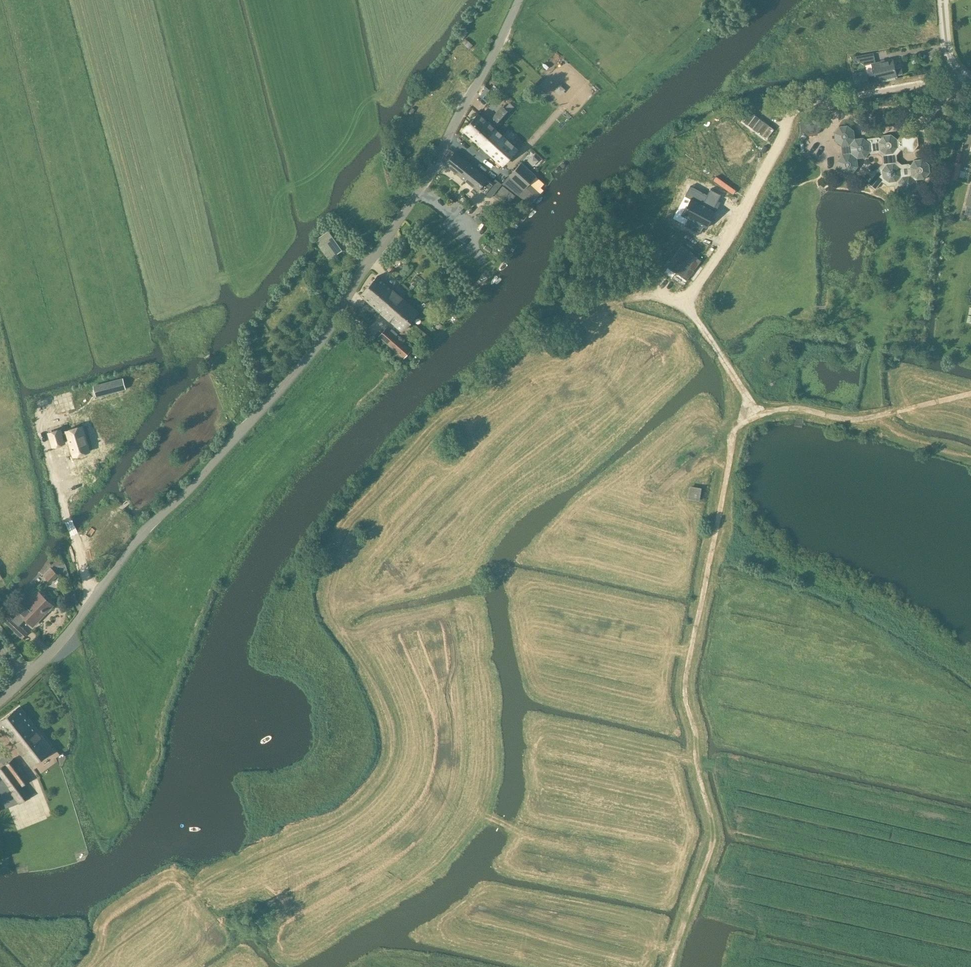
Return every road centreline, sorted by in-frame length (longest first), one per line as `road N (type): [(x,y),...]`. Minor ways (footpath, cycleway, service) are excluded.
road 1 (track): [(96,966),(205,887),(352,814),(386,771),(391,742),(372,677),(331,605),(330,583),(348,538),(428,448),(563,325),(633,294),(684,296),(732,231)]
road 2 (unclassified): [(0,700),(50,652),(139,536),(201,477),(332,325),(434,168),(518,0)]
road 3 (track): [(671,966),(712,843),(685,700),(733,430),(751,412),(799,407),(878,418),(970,394)]
road 4 (track): [(751,412),(684,296)]

